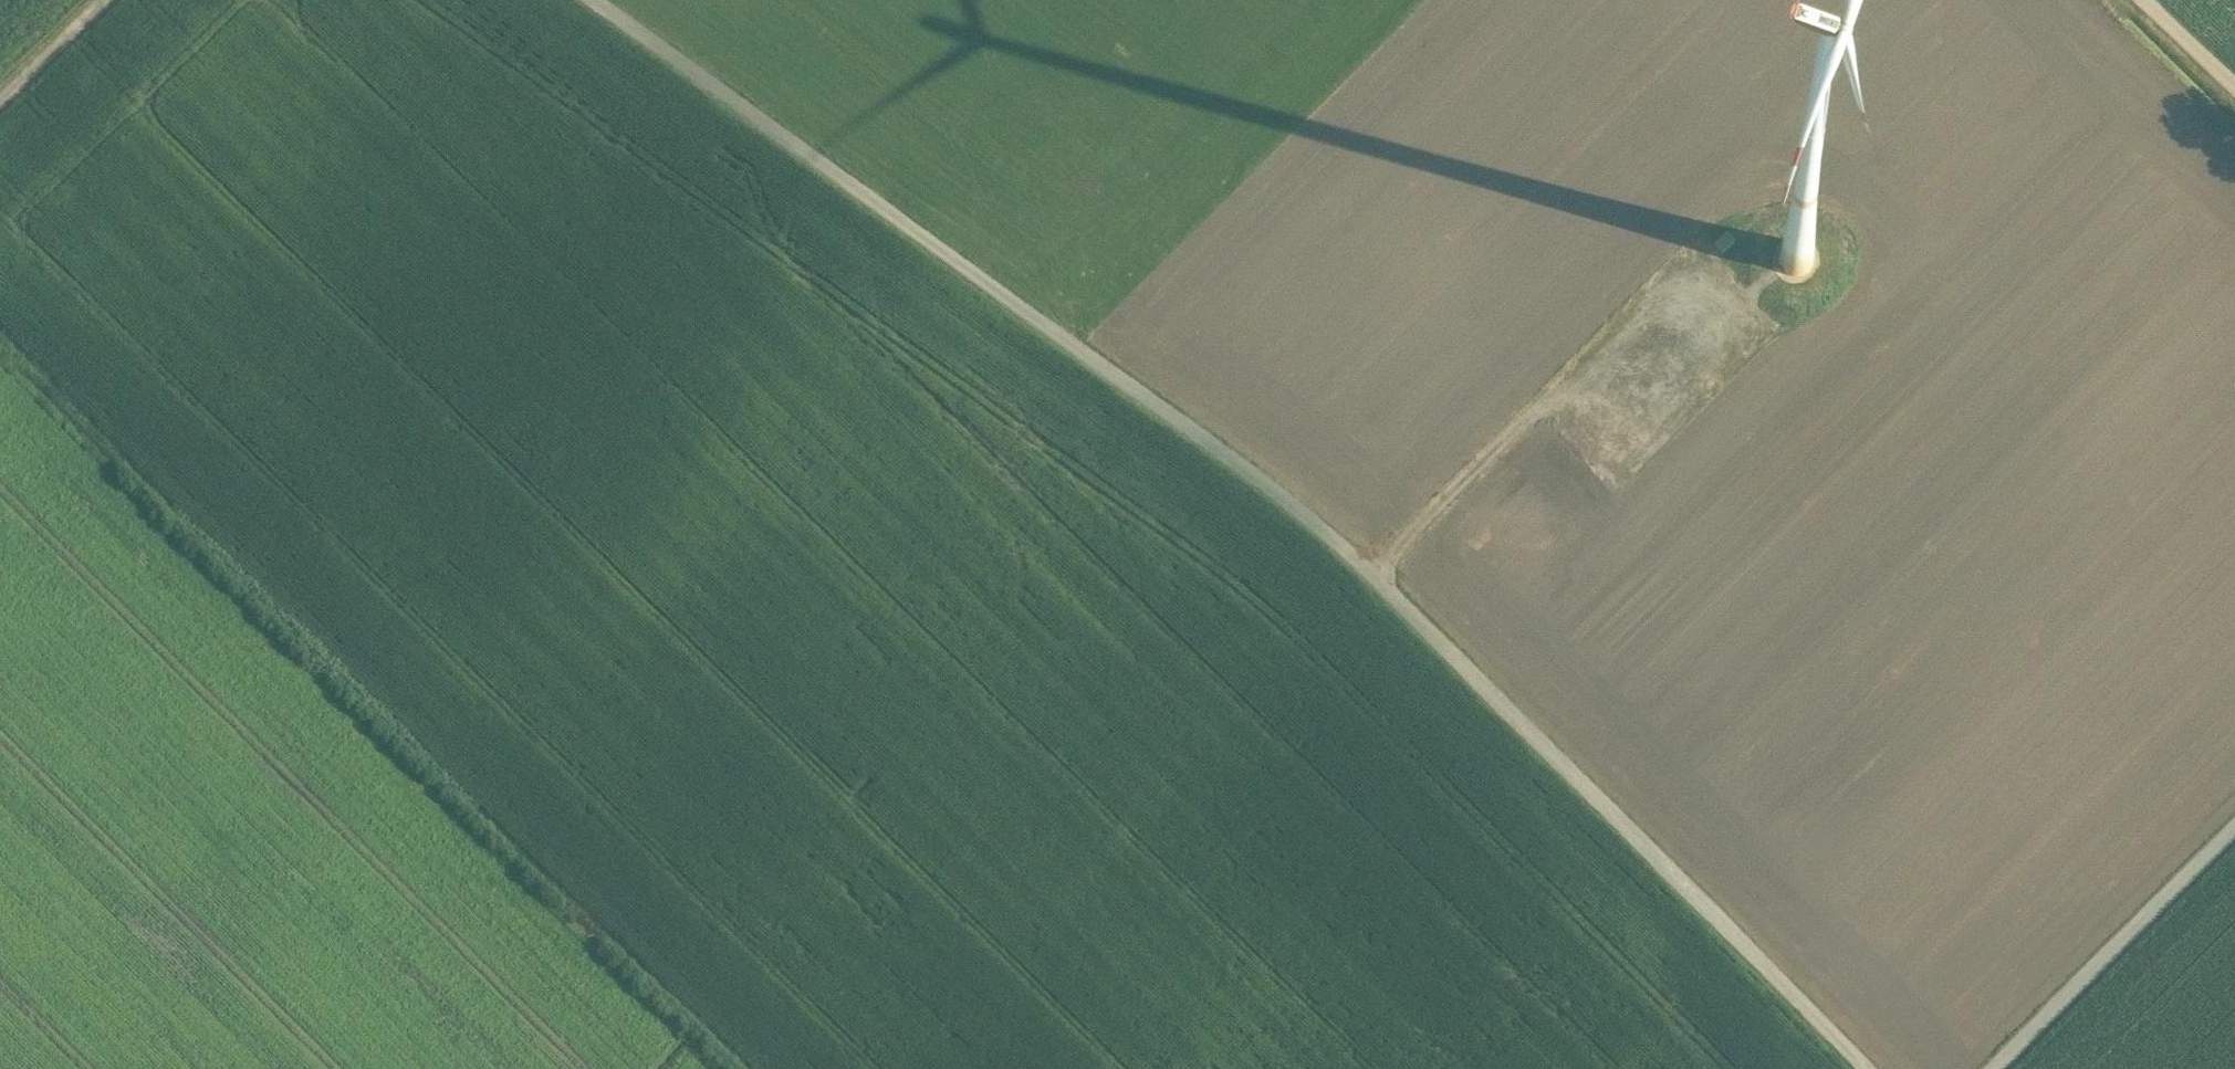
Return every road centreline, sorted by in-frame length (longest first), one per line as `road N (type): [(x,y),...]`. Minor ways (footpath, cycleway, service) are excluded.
road 1 (track): [(604,0),(1330,523),(1875,1068)]
road 2 (track): [(2234,836),(1996,1068)]
road 3 (track): [(2140,0),(2234,94)]

